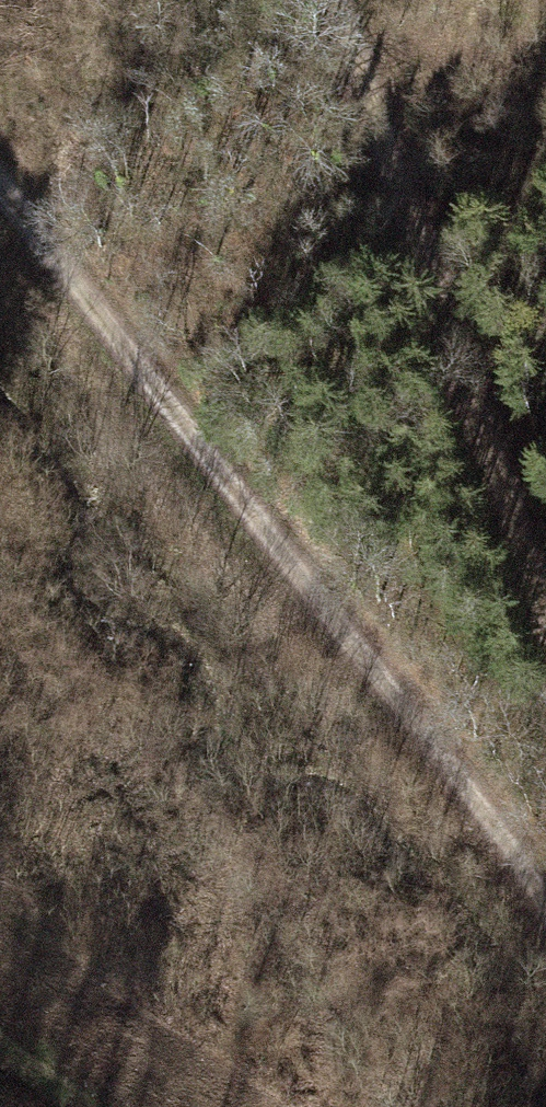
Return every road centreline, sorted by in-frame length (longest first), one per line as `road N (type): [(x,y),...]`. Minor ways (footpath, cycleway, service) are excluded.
road 1 (track): [(545,964),(444,764),(0,187)]
road 2 (track): [(545,538),(362,0)]

